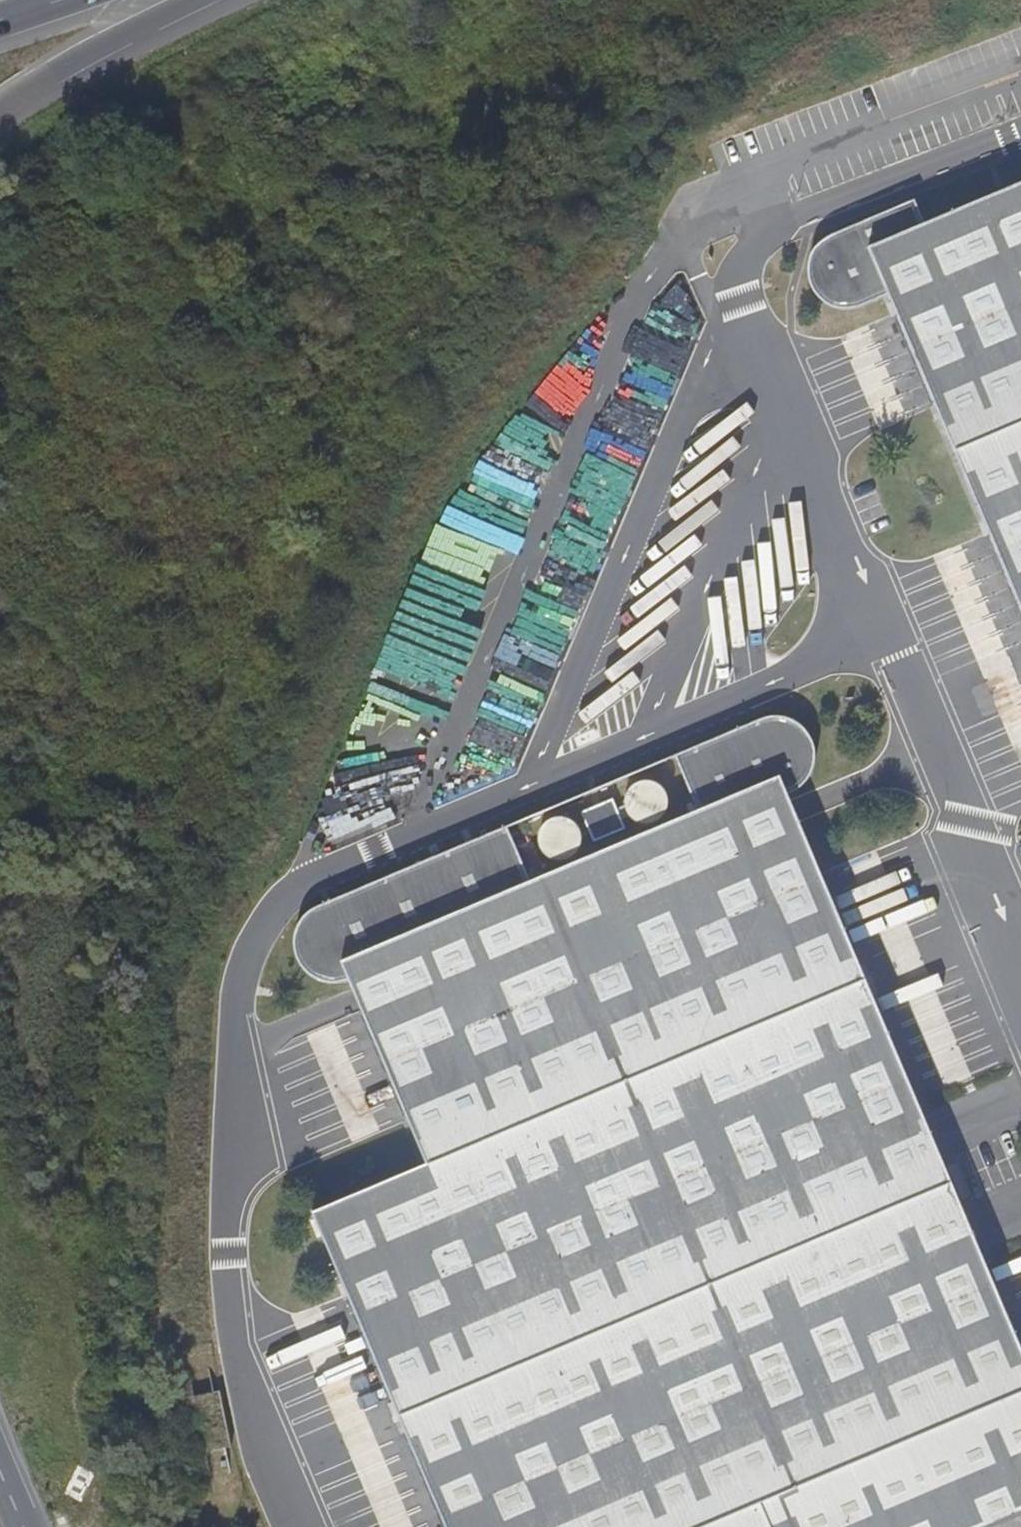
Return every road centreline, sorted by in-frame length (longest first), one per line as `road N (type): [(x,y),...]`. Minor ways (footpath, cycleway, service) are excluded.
road 1 (motorway): [(0,110),(193,0)]

